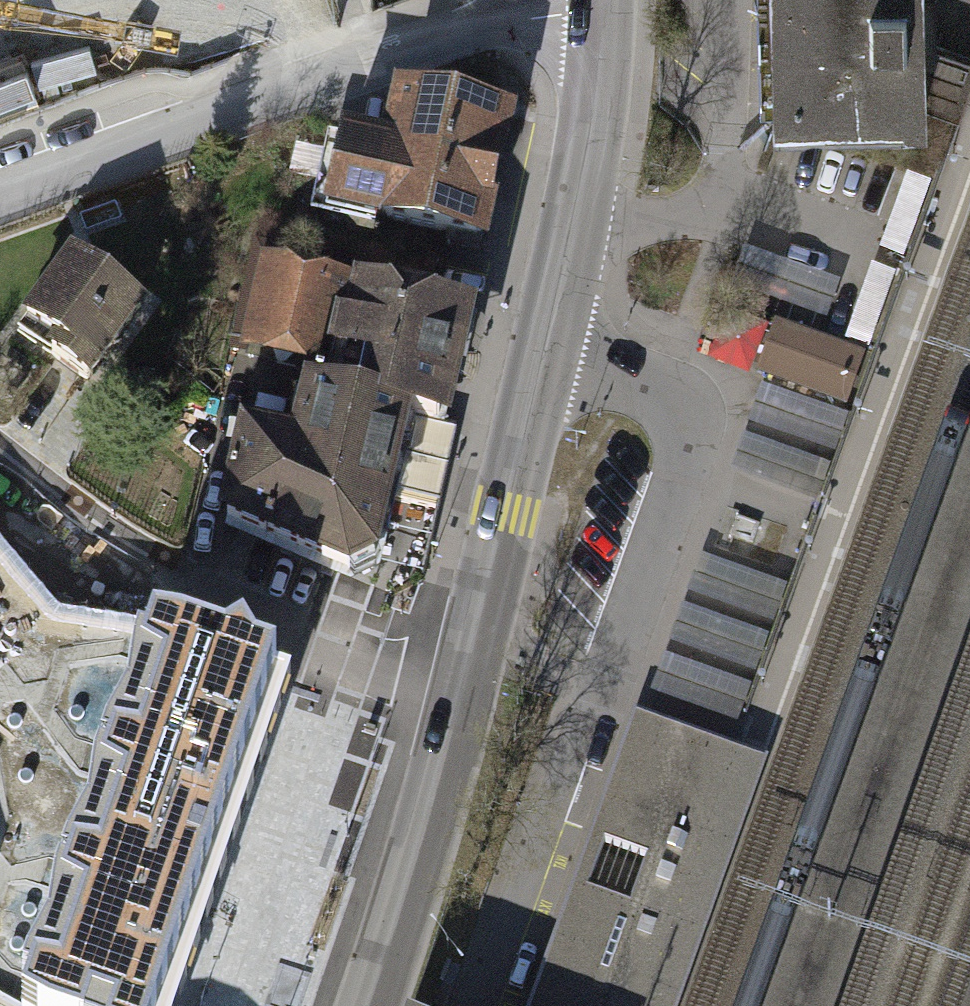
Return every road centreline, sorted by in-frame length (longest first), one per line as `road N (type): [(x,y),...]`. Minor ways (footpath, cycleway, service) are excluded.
road 1 (tertiary): [(461,686),(585,146),(599,12)]
road 2 (residential): [(599,12),(447,36),(0,197)]
road 3 (residential): [(0,473),(92,547),(198,604),(299,646),(461,686)]
road 4 (tertiary): [(366,1005),(439,784),(461,686)]

